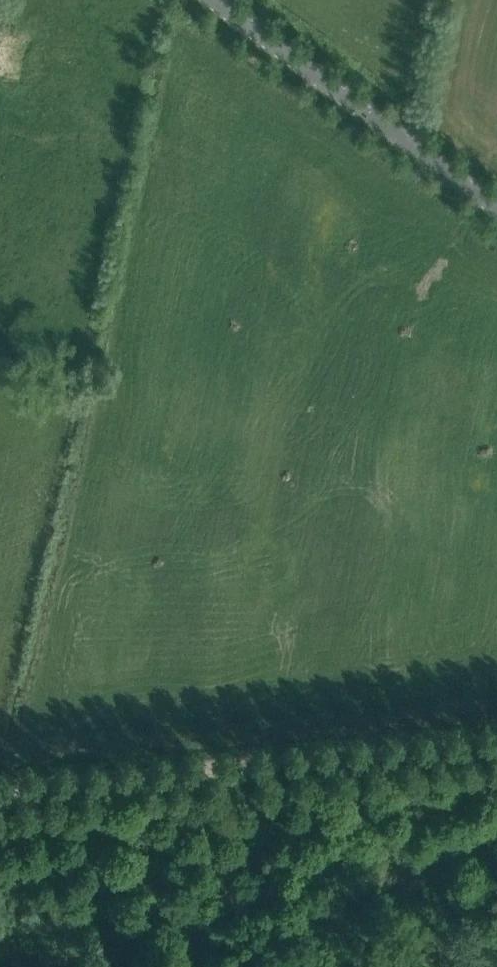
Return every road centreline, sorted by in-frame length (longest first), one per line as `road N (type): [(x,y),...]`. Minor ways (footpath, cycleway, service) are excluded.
road 1 (track): [(496,740),(0,794)]
road 2 (unclassified): [(496,220),(204,0)]

